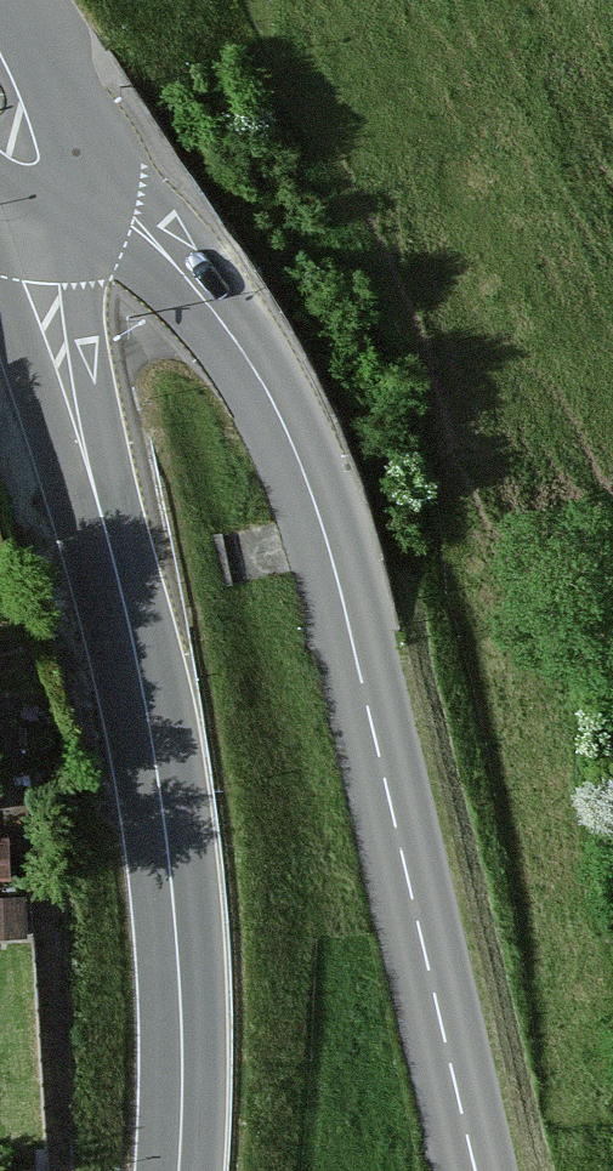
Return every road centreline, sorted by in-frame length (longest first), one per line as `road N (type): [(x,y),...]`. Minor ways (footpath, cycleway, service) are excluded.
road 1 (tertiary): [(476,1170),(310,482),(279,411),(225,322),(159,248),(90,201)]
road 2 (primary): [(180,1170),(181,964),(158,782),(112,544),(31,242)]
road 3 (primary): [(90,201),(99,170),(94,138),(15,0)]

